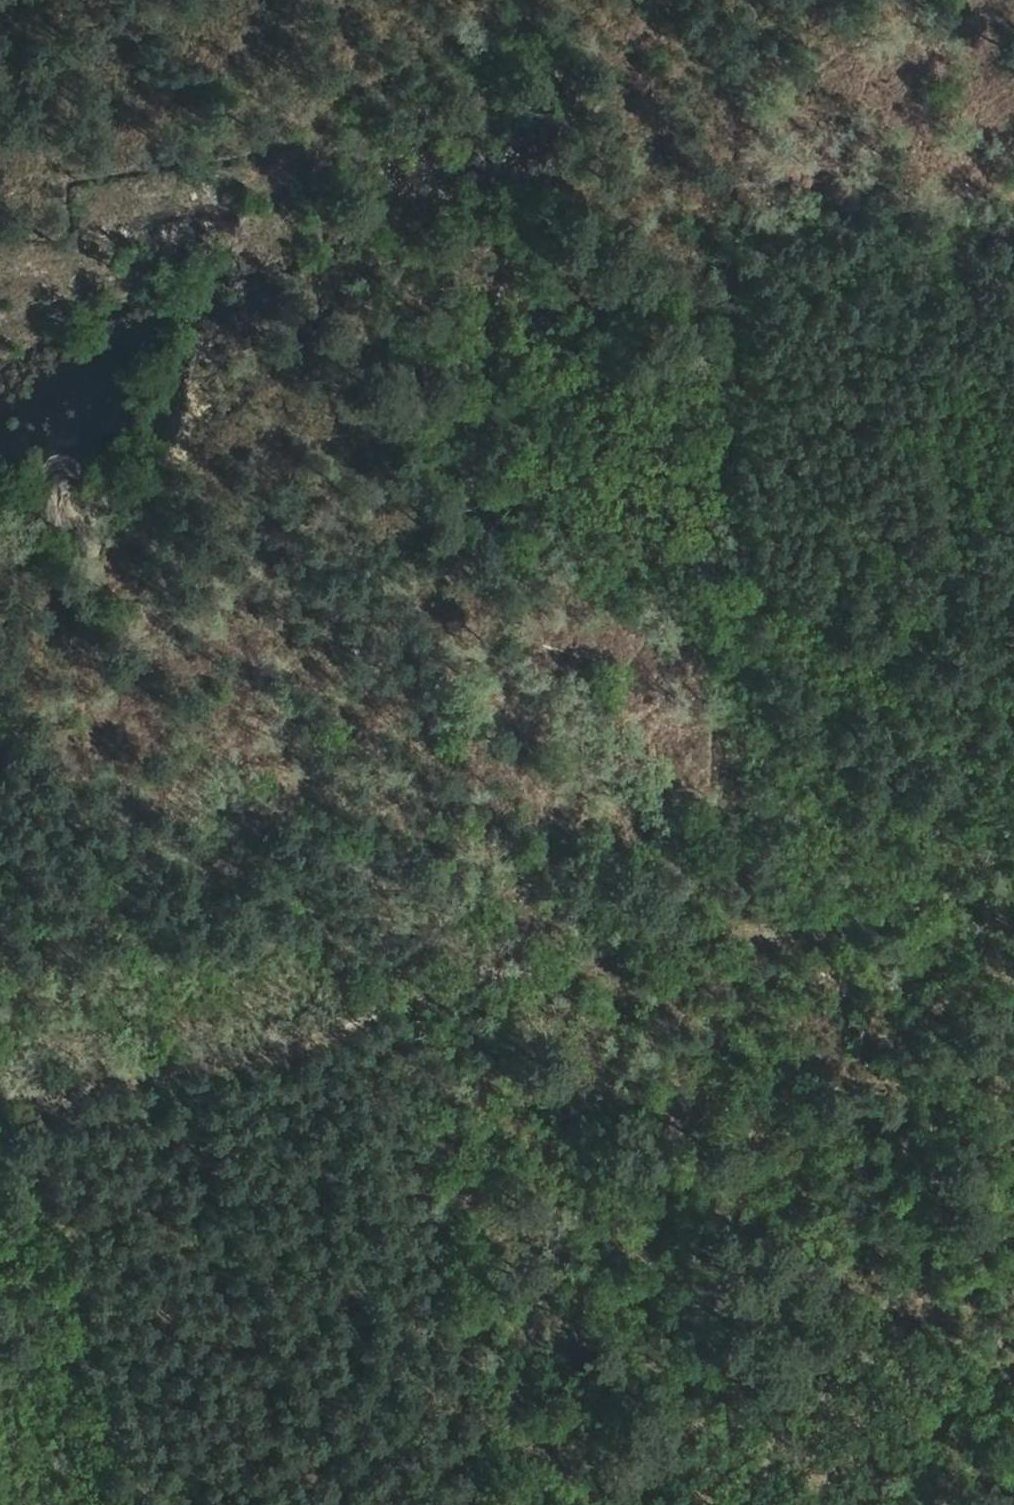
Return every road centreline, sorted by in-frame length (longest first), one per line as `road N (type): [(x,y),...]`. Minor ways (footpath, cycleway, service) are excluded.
road 1 (track): [(0,1109),(59,1103),(622,946),(1013,900)]

